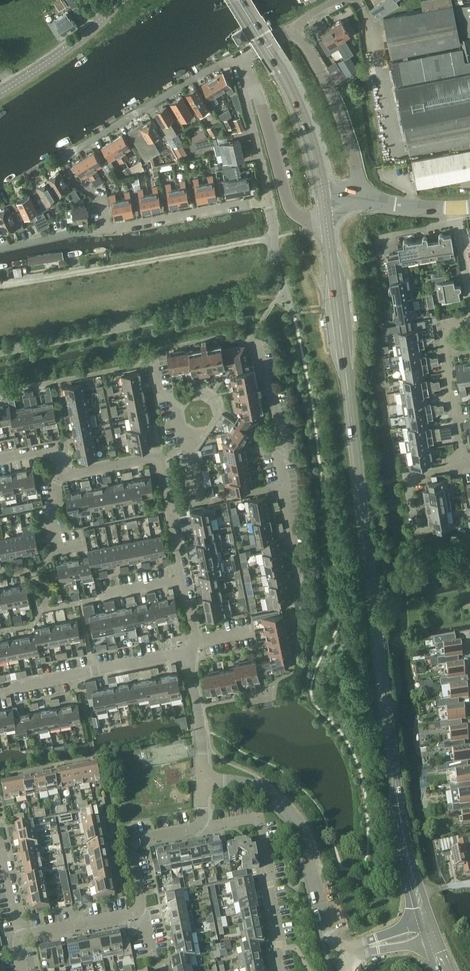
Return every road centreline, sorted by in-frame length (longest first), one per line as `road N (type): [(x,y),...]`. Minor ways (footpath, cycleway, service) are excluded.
road 1 (secondary): [(428,916),(401,827),(327,214)]
road 2 (tertiary): [(0,354),(237,303),(268,275),(276,250),(268,199)]
road 3 (residential): [(106,232),(100,196),(81,192),(61,159),(240,52)]
road 4 (track): [(0,287),(274,237)]
road 5 (residential): [(349,954),(330,938),(307,843),(288,814),(240,782),(202,782)]
road 6 (secondary): [(327,214),(300,111),(240,0)]
road 7 (residential): [(277,970),(259,819),(219,826)]
road 8 (residential): [(187,652),(0,689)]
road 9 (tertiary): [(364,197),(338,109),(298,25)]
road 10 (unclassified): [(327,214),(305,220),(291,210),(246,78)]
road 11 (residential): [(462,465),(441,329),(469,323)]
road 12 (residential): [(106,232),(268,199)]
road 13 (tertiary): [(0,92),(77,42),(118,0)]
road 14 (residential): [(138,913),(130,840),(202,822)]
road 15 (residential): [(285,486),(259,344)]
road 16 (residential): [(202,782),(187,652)]
road 17 (tertiary): [(268,199),(246,78)]
road 18 (residential): [(20,937),(138,913)]

